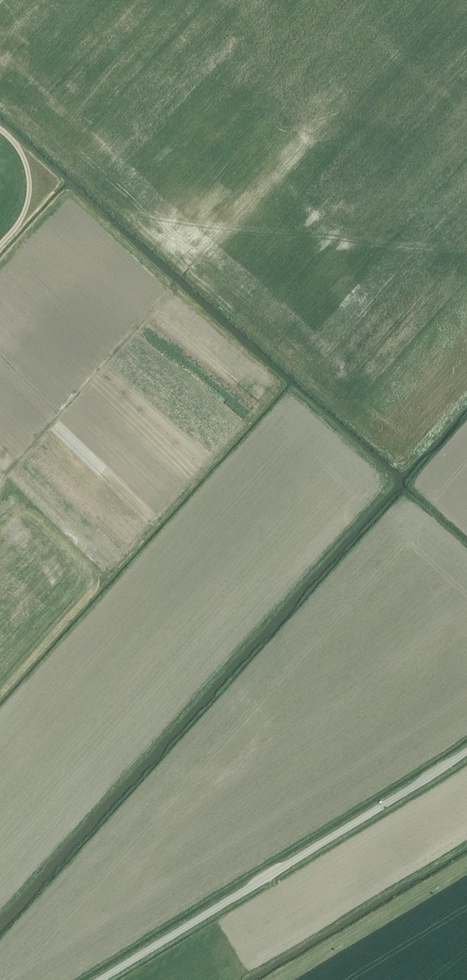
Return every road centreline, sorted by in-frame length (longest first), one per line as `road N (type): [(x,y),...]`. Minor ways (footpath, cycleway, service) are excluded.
road 1 (unclassified): [(93,979),(466,746)]
road 2 (track): [(0,244),(18,225),(29,189),(16,144),(0,130)]

